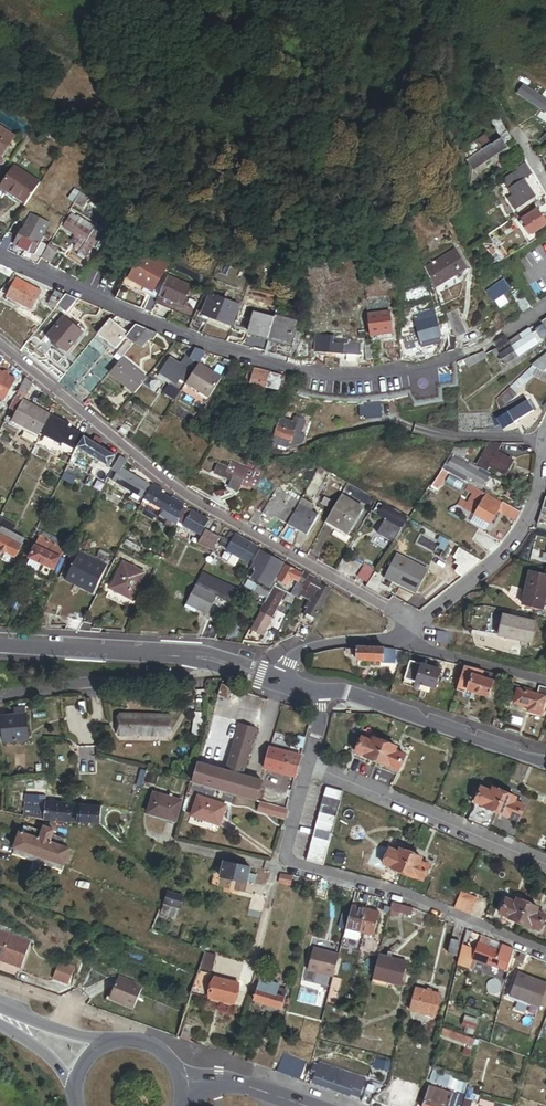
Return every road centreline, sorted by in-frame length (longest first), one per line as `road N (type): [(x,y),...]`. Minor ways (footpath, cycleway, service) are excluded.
road 1 (residential): [(0,345),(179,490),(411,625)]
road 2 (residential): [(0,258),(129,316),(286,367),(350,376),(454,358)]
road 3 (residential): [(283,861),(389,889),(545,952)]
road 4 (residential): [(545,866),(308,767)]
road 5 (residential): [(545,431),(539,486),(508,549),(411,625)]
road 6 (tertiary): [(320,691),(348,693),(545,761)]
road 7 (residential): [(0,698),(182,672),(192,655)]
road 8 (tertiary): [(0,646),(192,655)]
road 9 (residential): [(404,642),(545,681)]
road 10 (residential): [(281,683),(298,652),(343,641),(404,642)]
road 11 (secondary): [(182,1083),(249,1088),(301,1105)]
road 12 (unclassified): [(283,861),(163,840)]

